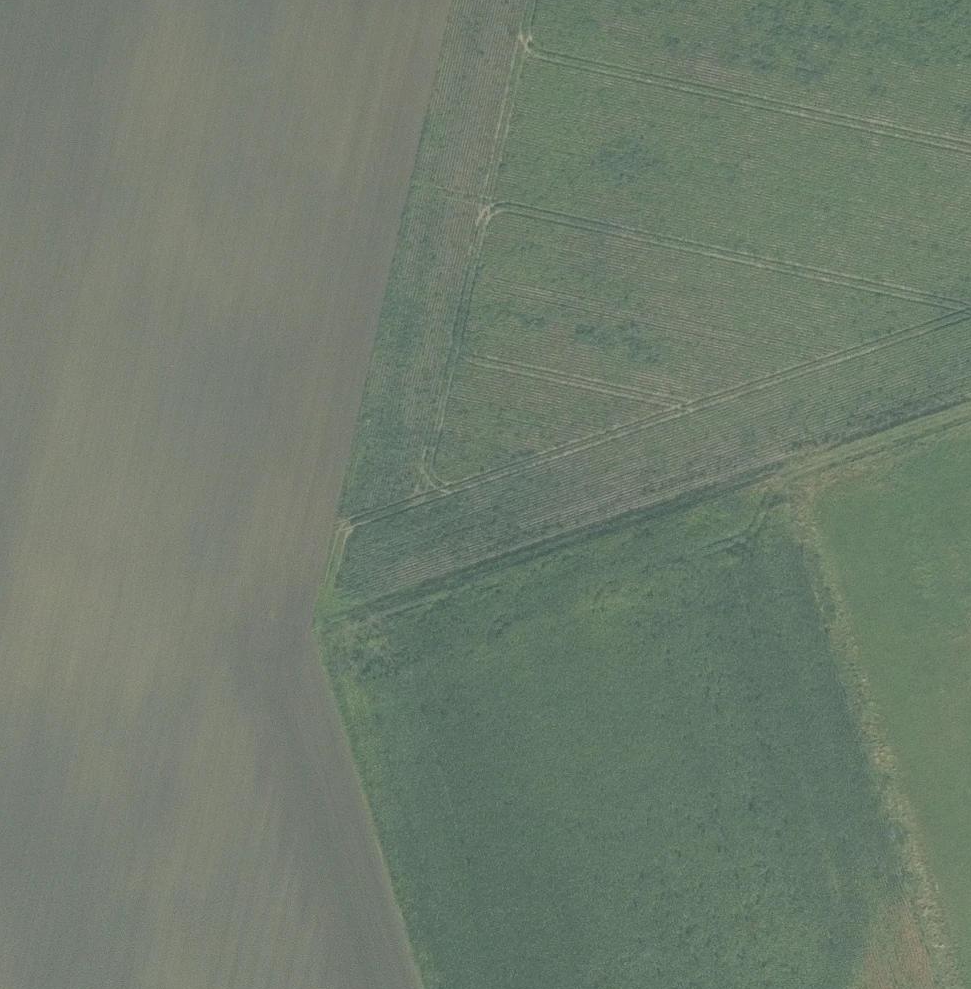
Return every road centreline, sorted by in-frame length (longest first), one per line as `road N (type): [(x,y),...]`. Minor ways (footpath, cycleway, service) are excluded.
road 1 (track): [(784,475),(970,411)]

